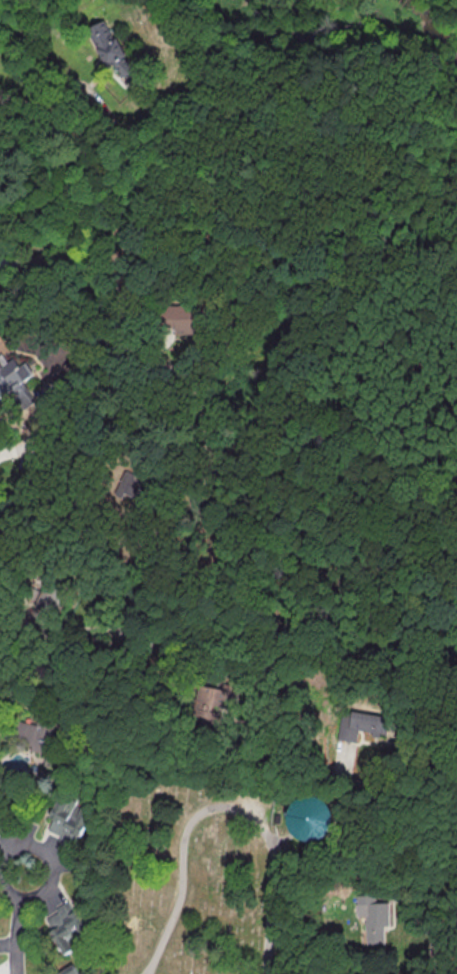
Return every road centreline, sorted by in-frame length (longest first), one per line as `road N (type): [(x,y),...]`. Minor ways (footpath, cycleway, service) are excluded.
road 1 (residential): [(437,973),(436,884),(418,815),(370,783),(296,776),(283,739),(286,644),(270,617),(238,607),(168,647),(136,637),(133,603),(203,488),(209,429),(186,374),(154,358),(124,357)]
road 2 (residential): [(124,357),(97,227),(104,156)]

